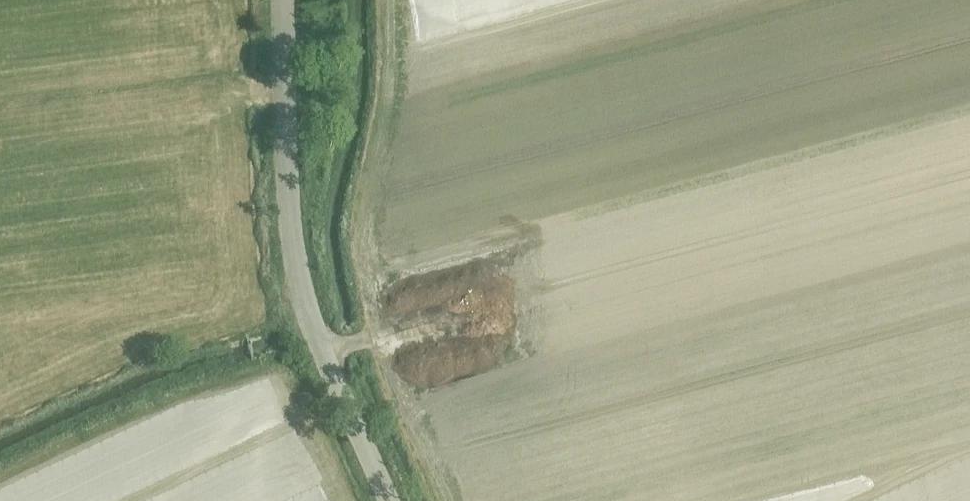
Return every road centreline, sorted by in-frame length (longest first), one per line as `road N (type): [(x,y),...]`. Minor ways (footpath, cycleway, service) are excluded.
road 1 (unclassified): [(387,500),(301,300),(289,233),(282,0)]

